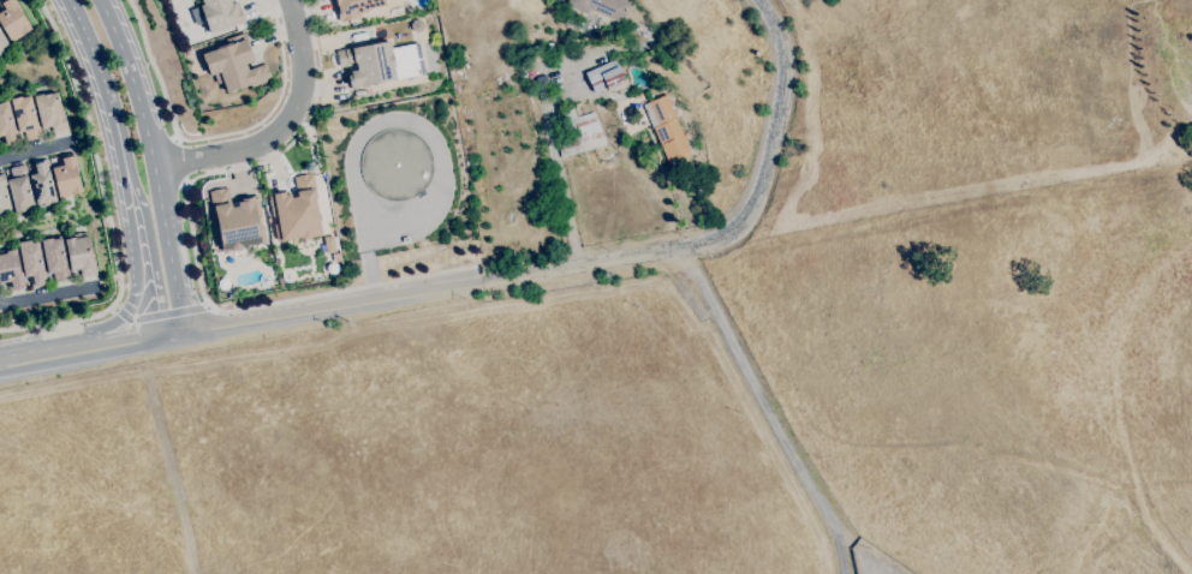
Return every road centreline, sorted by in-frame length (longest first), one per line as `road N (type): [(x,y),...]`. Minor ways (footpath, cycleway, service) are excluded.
road 1 (residential): [(479,286),(704,245),(740,227),(758,196),(785,86),(779,34),(760,0)]
road 2 (secondary): [(184,334),(141,107),(100,0)]
road 3 (residential): [(184,334),(479,286)]
road 4 (residential): [(288,0),(303,61),(303,88),(288,120),(255,149),(154,168)]
road 5 (secondary): [(119,142),(133,297),(113,327),(84,342)]
road 6 (track): [(142,366),(193,573)]
road 7 (secondary): [(119,142),(145,211),(167,339)]
road 8 (secondary): [(0,374),(167,339)]
road 9 (secondary): [(69,0),(113,112)]

